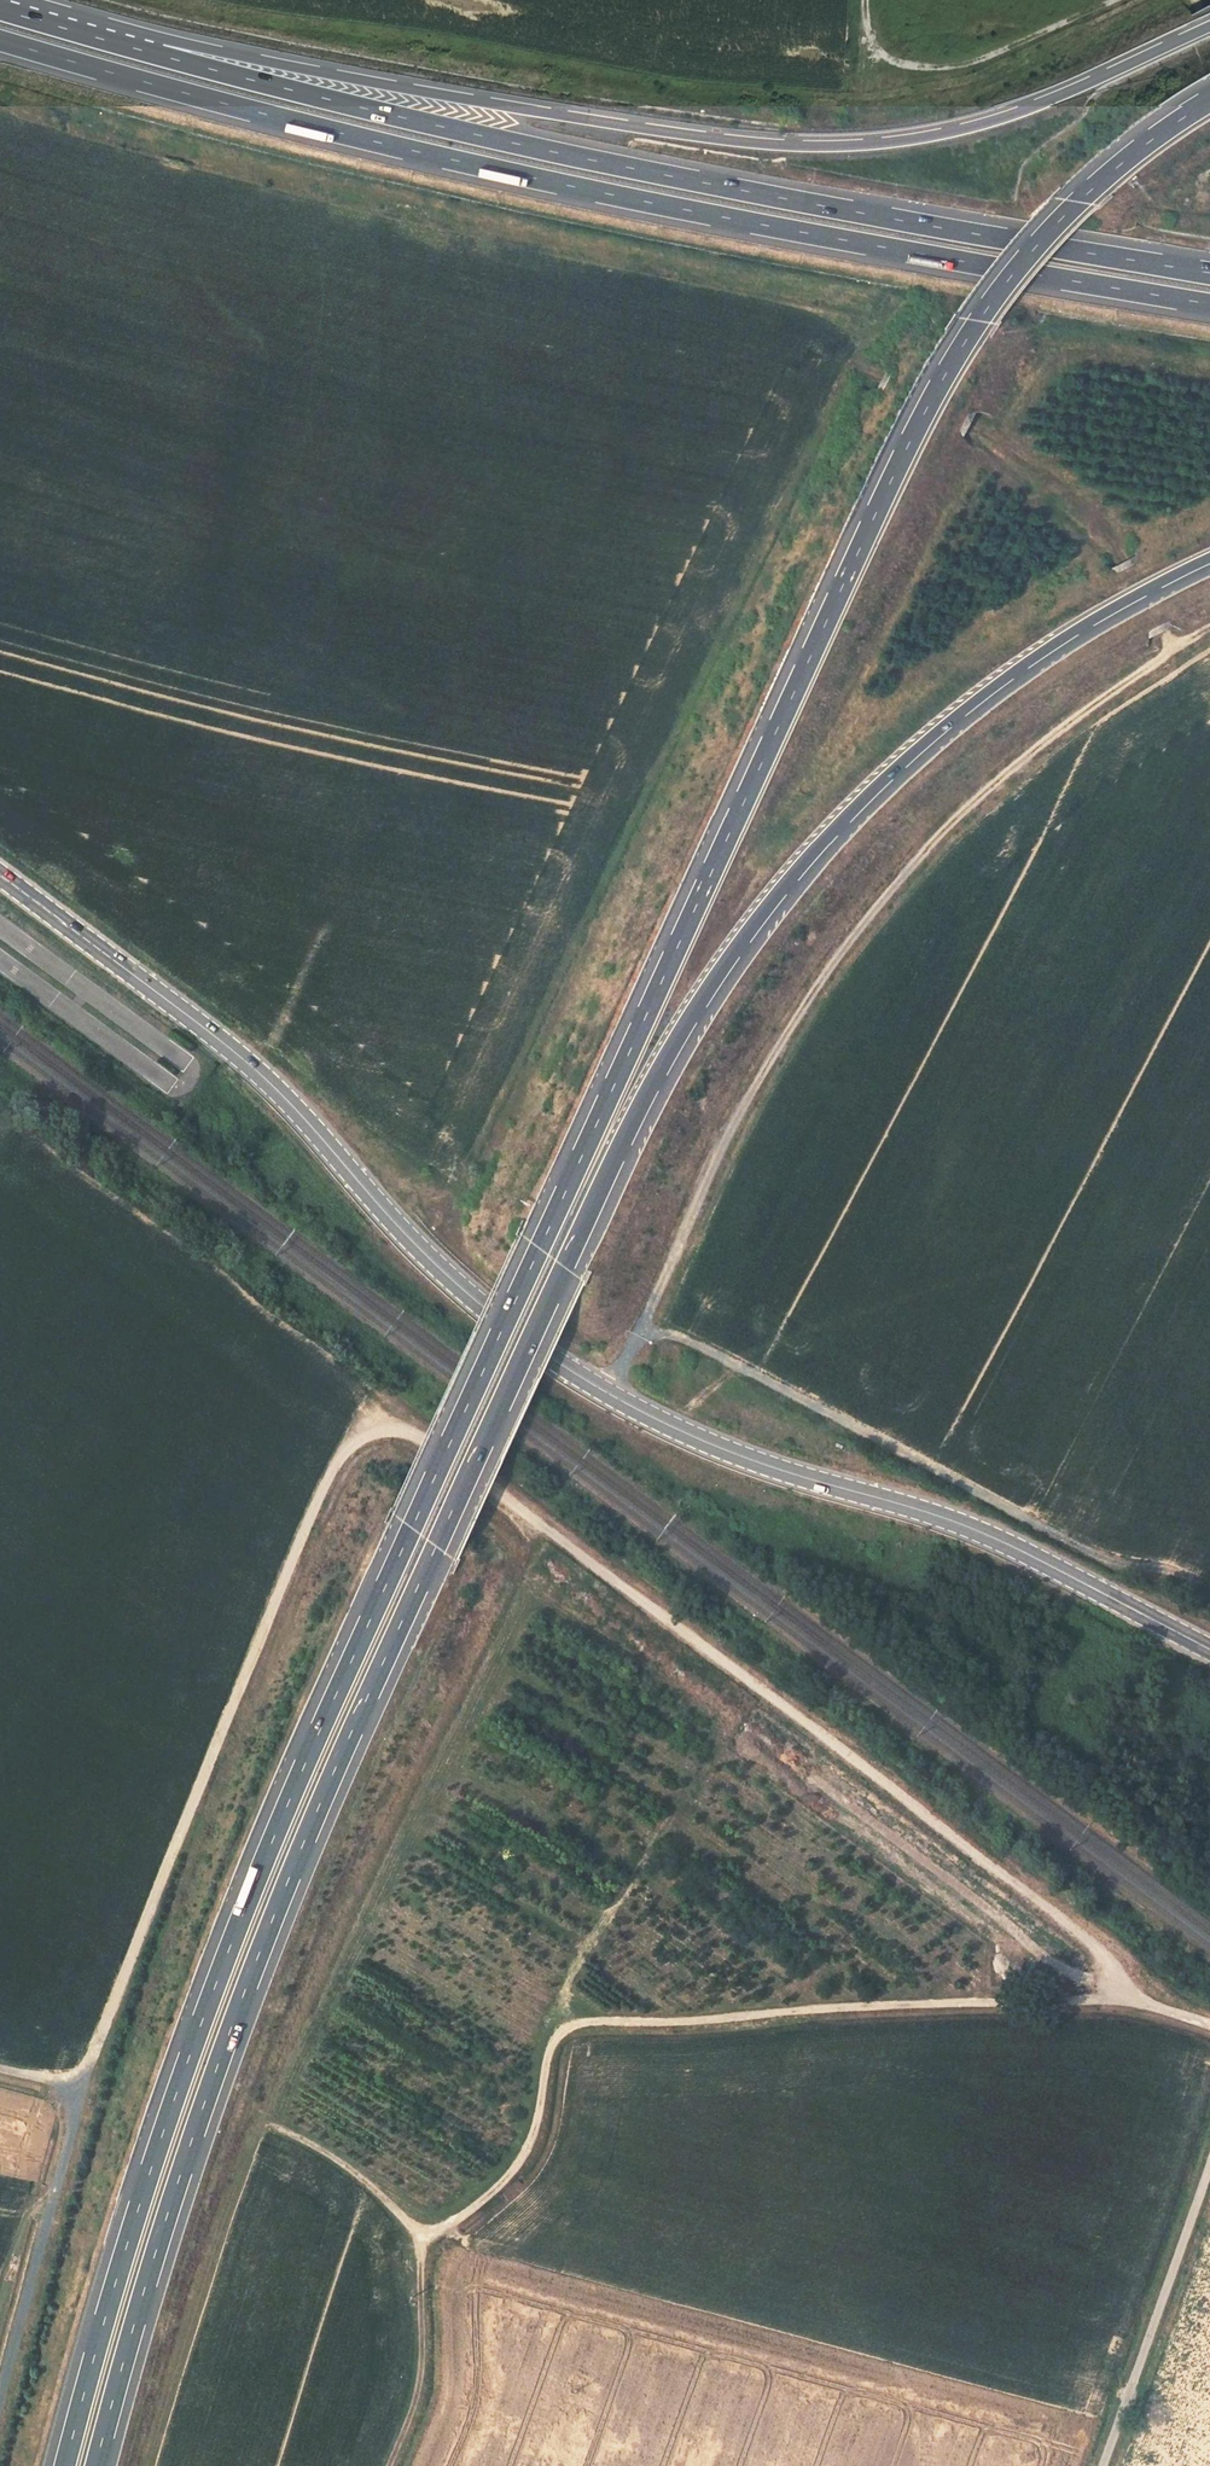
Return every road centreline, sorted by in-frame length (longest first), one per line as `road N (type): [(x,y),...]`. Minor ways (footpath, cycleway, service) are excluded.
road 1 (motorway): [(1209,99),(1116,165),(1008,277),(943,376),(890,481),(285,1803),(148,2171),(63,2465)]
road 2 (motorway): [(96,2465),(191,2143),(288,1879),(564,1269),(673,1049),(768,909),(883,782),(1059,641),(1209,558)]
road 3 (track): [(0,2069),(66,2079),(92,2056),(332,1468),(357,1440),(388,1429),(423,1439),(491,1488),(1095,1943),(1123,1994)]
road 4 (motorway): [(0,41),(544,181),(1209,304)]
road 5 (motorway): [(1209,26),(1008,115),(922,136),(810,145),(677,133),(74,31)]
road 6 (motorway): [(1209,274),(605,163),(74,31)]
road 7 (track): [(1209,2026),(1123,1994),(572,2027),(548,2057),(536,2131),(523,2158),(491,2194),(426,2238),(418,2403),(391,2465)]
road 8 (unclassified): [(607,1395),(744,1103),(862,923),(1015,766),(1209,628)]
road 9 (primary): [(0,876),(238,1055),(447,1275),(607,1395)]
road 10 (primary): [(607,1395),(741,1458),(977,1530),(1209,1649)]
road 11 (track): [(639,1330),(681,1336),(1113,1565),(1196,1580)]
road 12 (track): [(1174,651),(1106,530),(1078,498),(1033,461),(857,369)]
road 13 (unclassified): [(1099,2465),(1209,2153)]
road 14 (track): [(66,2079),(73,2128),(0,2399)]
road 15 (track): [(865,0),(877,49),(901,65),(939,70),(986,59),(1117,0)]
road 16 (track): [(266,2124),(342,2164),(426,2238)]

